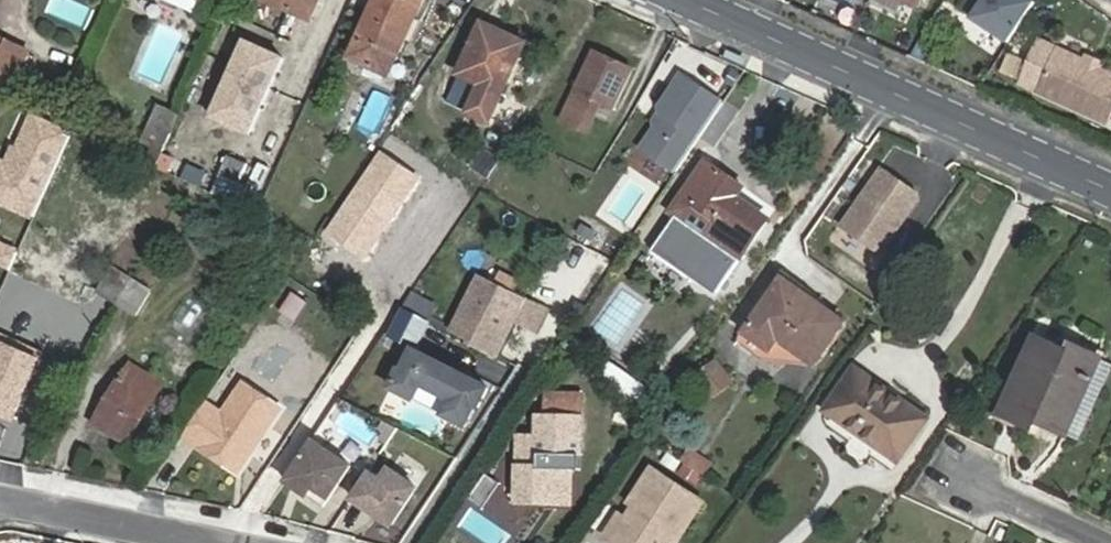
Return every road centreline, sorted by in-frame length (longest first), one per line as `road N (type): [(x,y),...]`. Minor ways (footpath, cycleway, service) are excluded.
road 1 (secondary): [(684,0),(1110,191)]
road 2 (residential): [(0,500),(215,542)]
road 3 (residential): [(953,471),(1106,542)]

